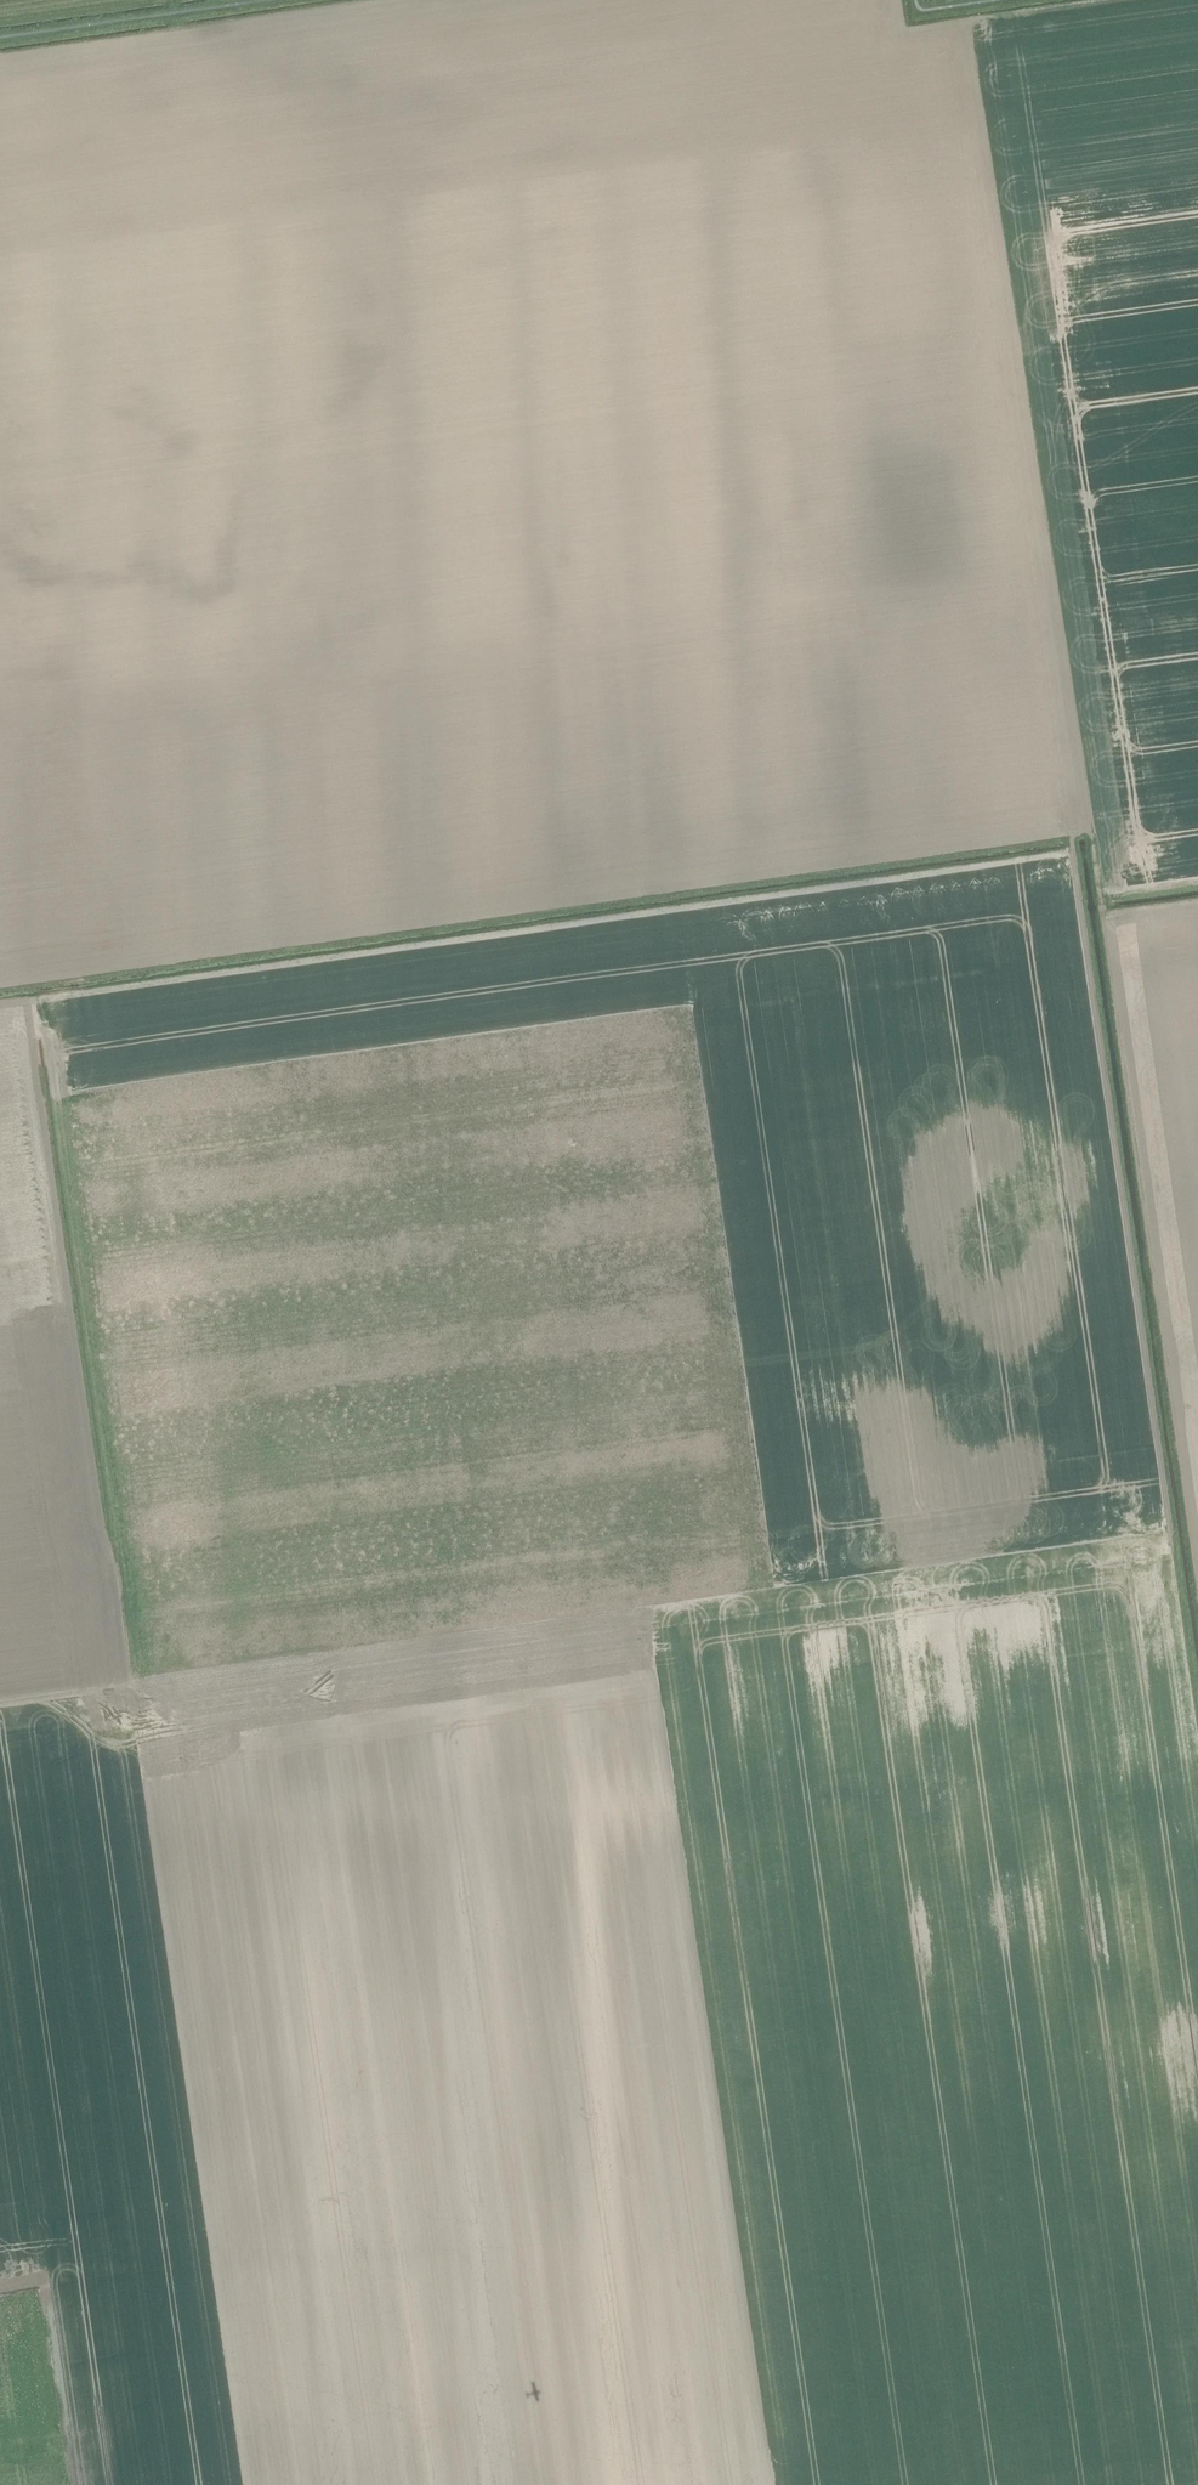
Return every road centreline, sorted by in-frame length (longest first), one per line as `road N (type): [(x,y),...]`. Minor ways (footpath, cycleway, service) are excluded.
road 1 (track): [(0,61),(431,0)]

